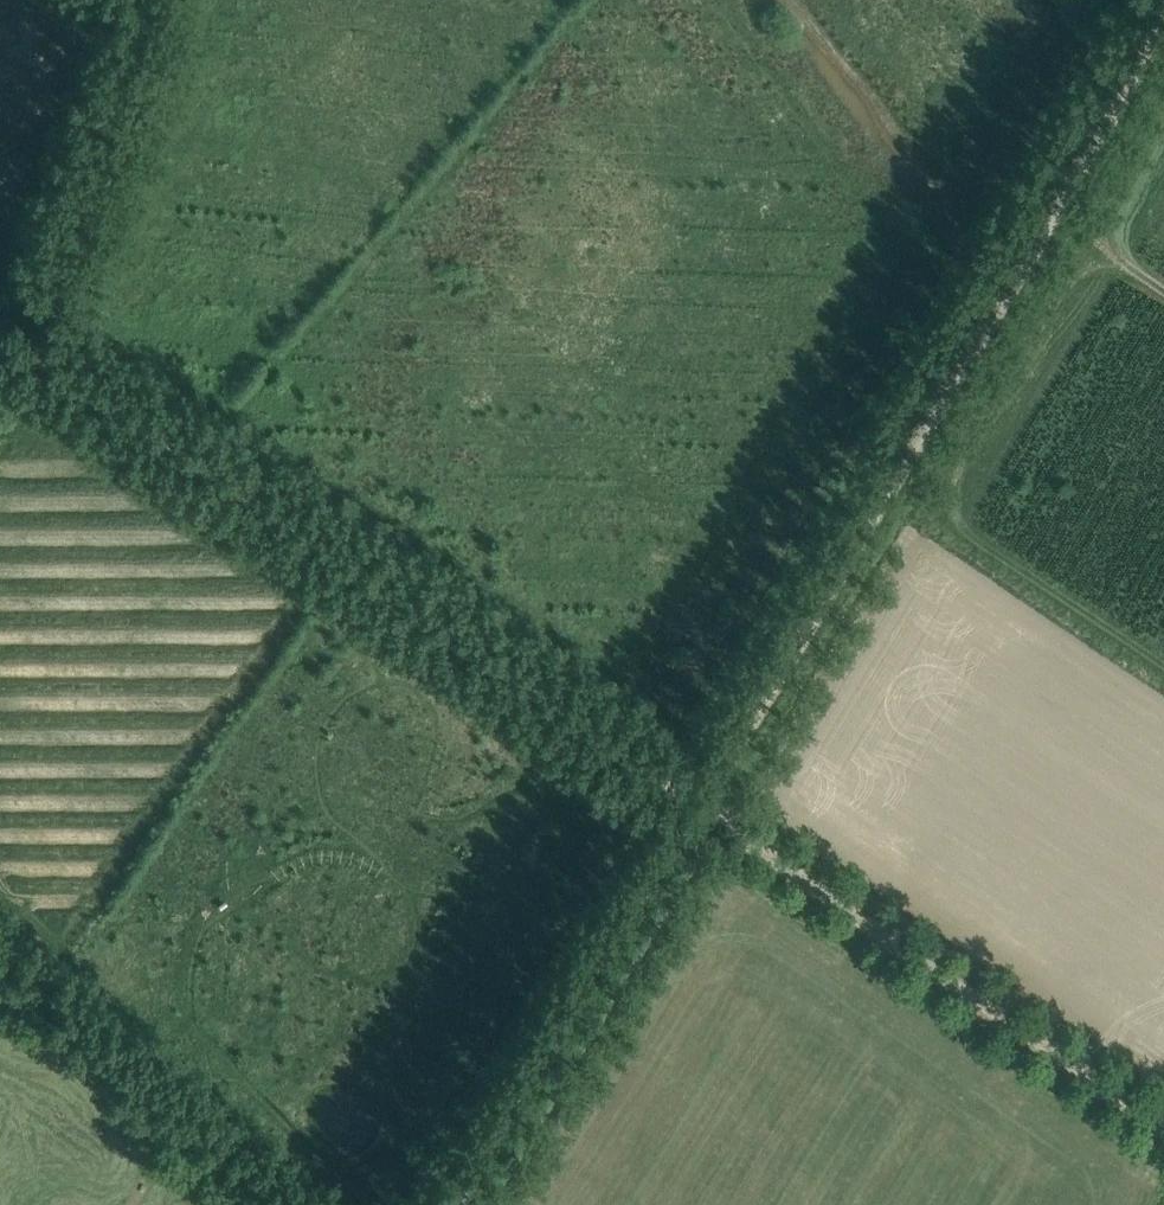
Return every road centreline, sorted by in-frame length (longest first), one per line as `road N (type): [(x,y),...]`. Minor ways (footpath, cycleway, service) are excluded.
road 1 (track): [(1163,46),(730,755),(686,800)]
road 2 (track): [(686,800),(1163,1129)]

